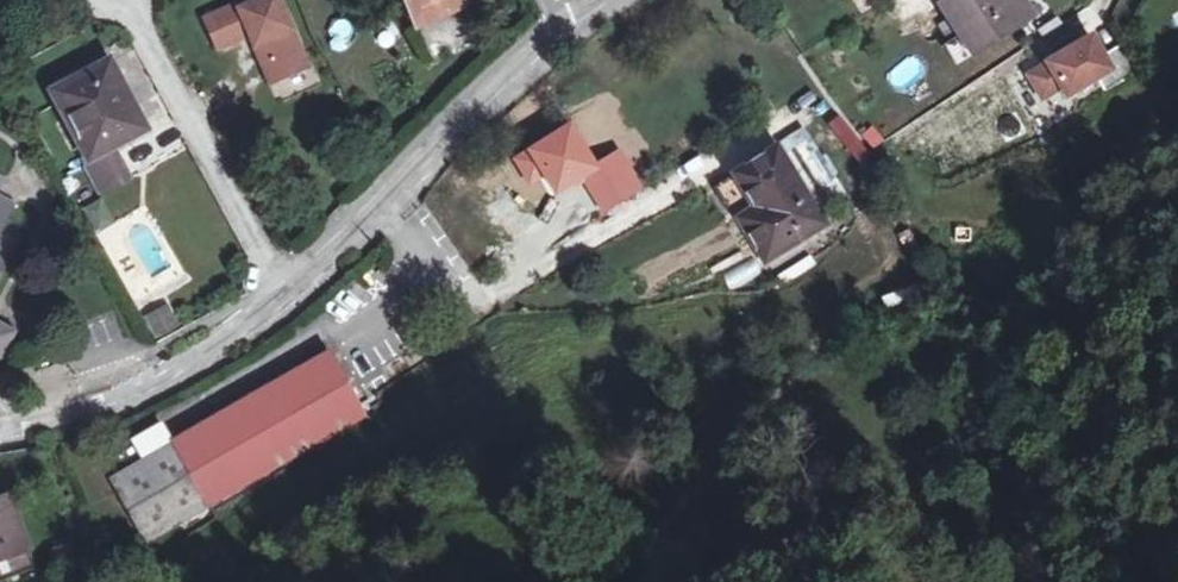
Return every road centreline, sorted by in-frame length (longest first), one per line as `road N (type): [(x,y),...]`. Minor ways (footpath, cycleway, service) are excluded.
road 1 (residential): [(0,426),(53,418),(177,374),(305,291),(568,38)]

